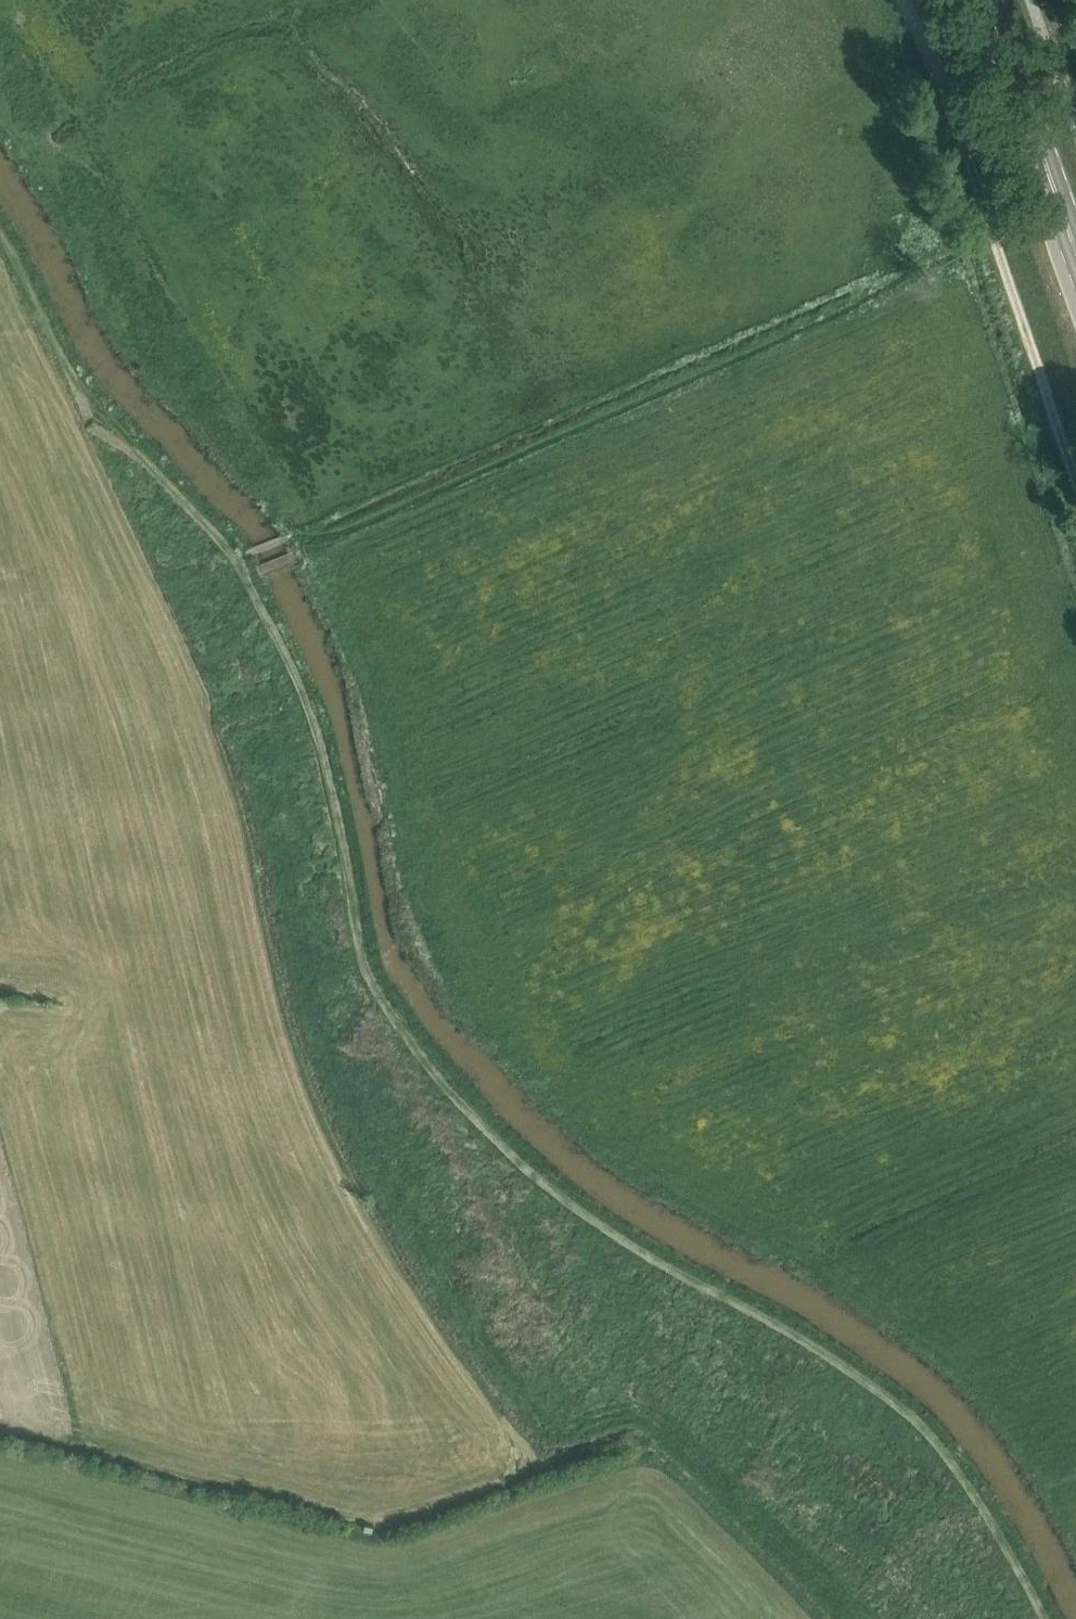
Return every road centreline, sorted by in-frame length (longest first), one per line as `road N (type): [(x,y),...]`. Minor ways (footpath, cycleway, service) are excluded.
road 1 (track): [(1075,462),(994,219)]
road 2 (primary): [(1075,238),(991,0)]
road 3 (track): [(994,219),(916,0)]

